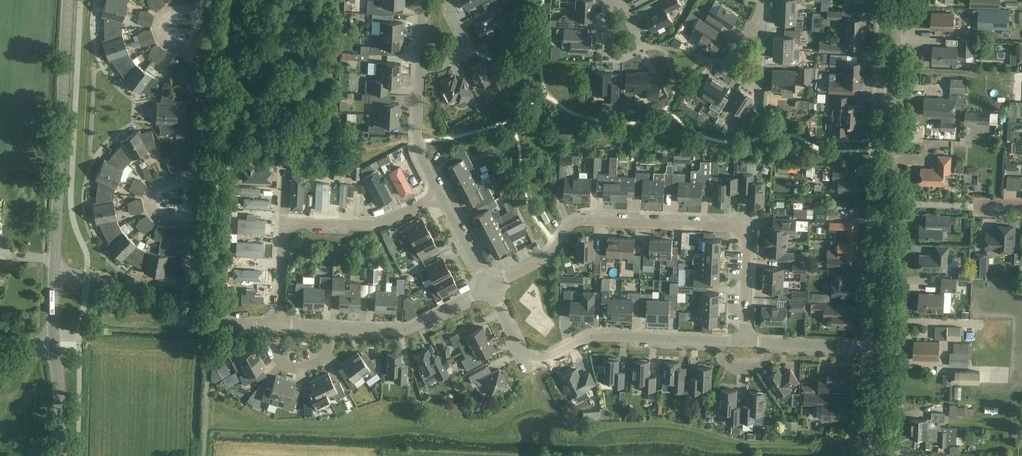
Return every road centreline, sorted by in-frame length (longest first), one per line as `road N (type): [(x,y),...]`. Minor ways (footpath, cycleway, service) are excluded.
road 1 (residential): [(744,341),(748,240),(733,227),(578,221),(547,258),(489,289)]
road 2 (unclassified): [(881,346),(895,0)]
road 3 (residential): [(744,341),(597,335),(534,361),(489,289)]
road 4 (tertiary): [(54,274),(68,0)]
road 5 (residential): [(332,328),(402,332),(489,289)]
road 6 (residential): [(284,223),(376,226),(440,196)]
road 7 (residential): [(184,322),(103,277),(54,274)]
road 8 (residential): [(881,346),(744,341)]
road 9 (residential): [(440,196),(416,145),(419,67)]

